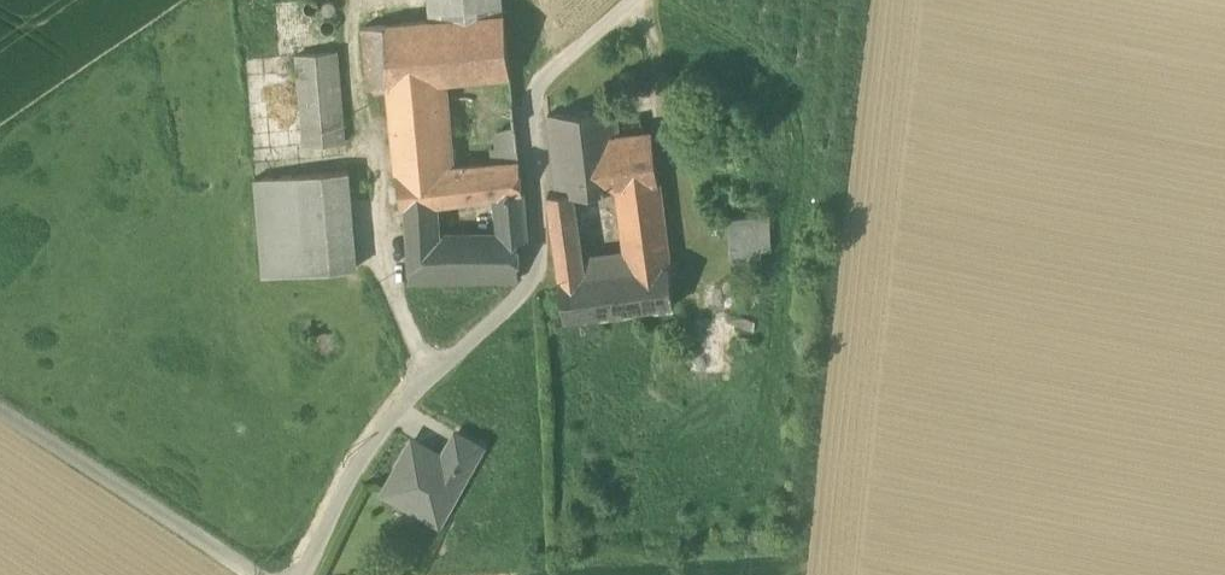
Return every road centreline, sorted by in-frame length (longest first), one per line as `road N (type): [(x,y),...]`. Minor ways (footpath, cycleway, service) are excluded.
road 1 (unclassified): [(639,0),(531,97),(537,276),(378,429),(307,574)]
road 2 (unclassified): [(0,410),(256,574)]

